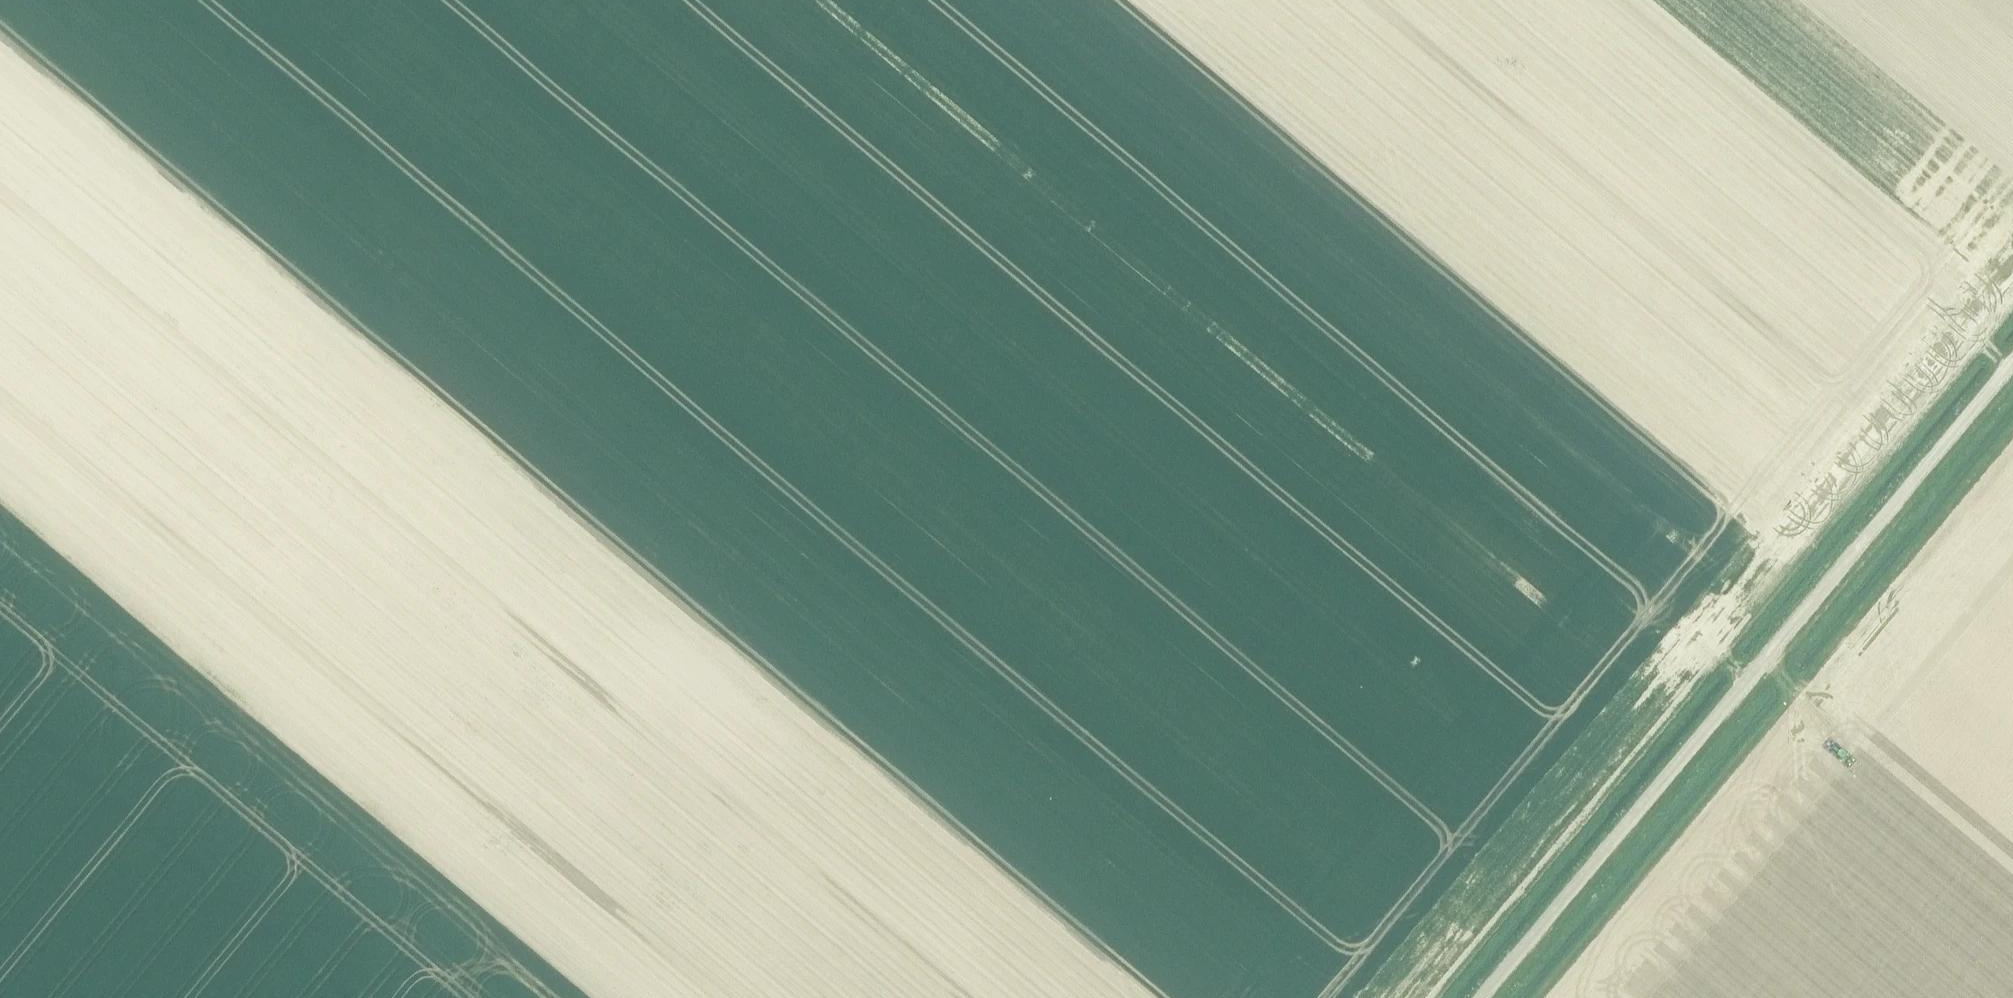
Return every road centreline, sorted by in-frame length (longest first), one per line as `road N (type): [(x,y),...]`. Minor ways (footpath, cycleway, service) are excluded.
road 1 (unclassified): [(1483,997),(2012,363)]

